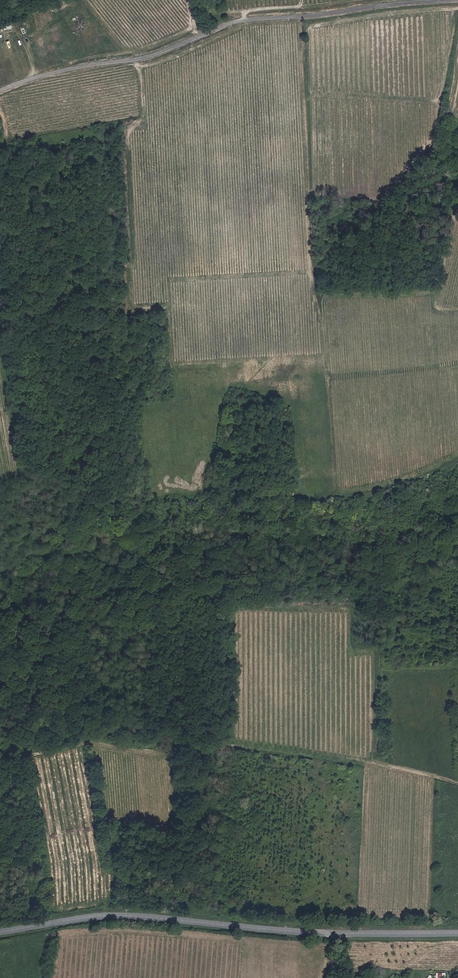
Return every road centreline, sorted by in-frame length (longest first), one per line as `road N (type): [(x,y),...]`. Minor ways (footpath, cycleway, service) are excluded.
road 1 (track): [(0,565),(181,533),(261,538),(376,529),(457,501)]
road 2 (tertiary): [(0,932),(117,914),(315,932),(457,933)]
road 3 (unclassified): [(438,0),(230,23),(155,54),(49,73),(0,91)]
road 4 (track): [(0,882),(20,849),(23,758),(79,744),(167,756)]
road 5 (track): [(457,782),(214,743)]

